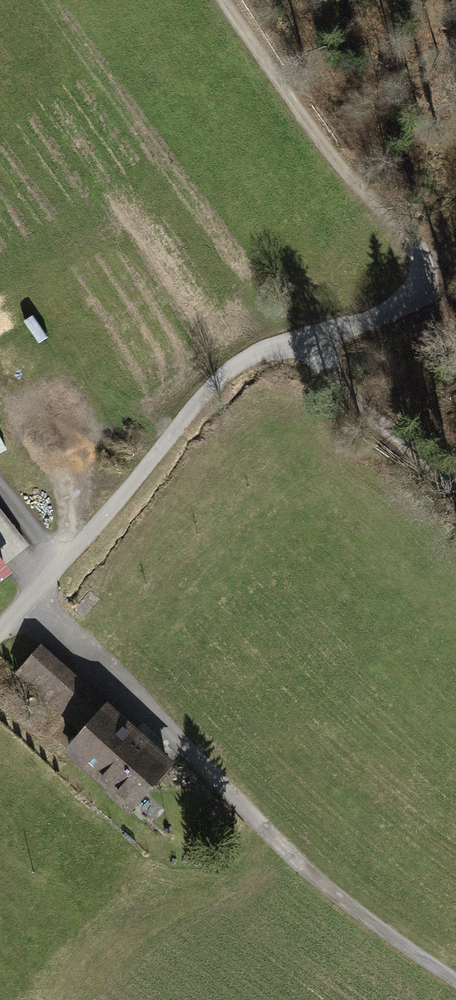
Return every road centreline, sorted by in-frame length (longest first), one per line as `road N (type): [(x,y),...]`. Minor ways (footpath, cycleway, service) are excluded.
road 1 (track): [(32,599),(306,869),(455,979)]
road 2 (track): [(313,336),(417,298),(420,251),(316,138),(224,0)]
road 3 (track): [(32,599),(210,387),(253,354),(313,336)]
road 4 (track): [(313,336),(345,390),(455,488)]

